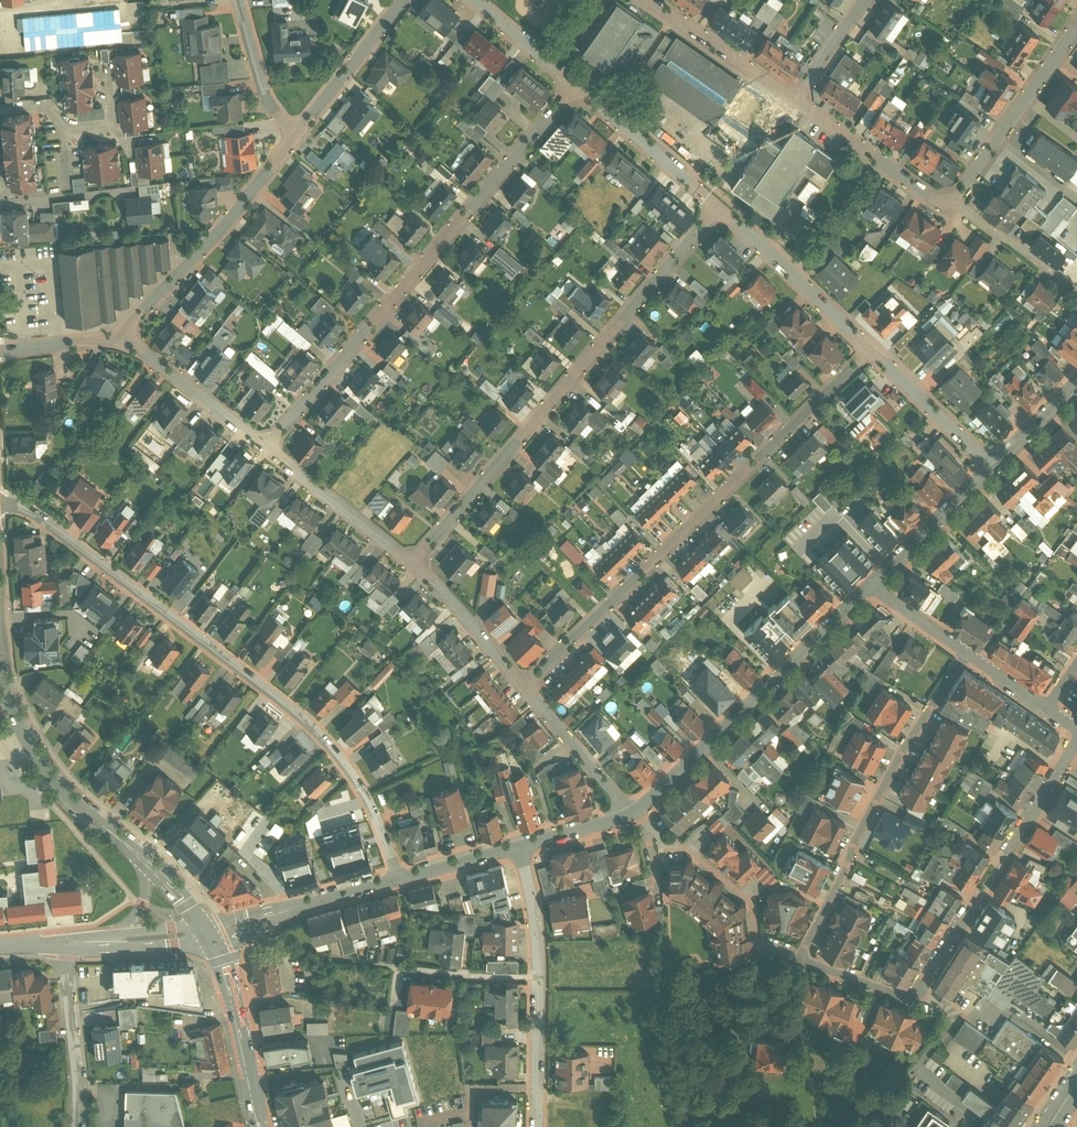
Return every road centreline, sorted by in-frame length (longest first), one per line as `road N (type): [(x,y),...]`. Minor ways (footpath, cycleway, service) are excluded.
road 1 (residential): [(400,877),(373,799),(307,716),(34,513),(0,503)]
road 2 (residential): [(870,348),(524,679)]
road 3 (residential): [(573,83),(266,443)]
road 4 (residential): [(718,208),(415,560)]
road 5 (residential): [(965,648),(862,829),(800,959)]
road 6 (residential): [(872,579),(633,806)]
road 7 (residential): [(1076,739),(911,1001)]
road 8 (residential): [(523,841),(537,922),(537,1126)]
road 9 (residential): [(300,127),(122,333)]
road 10 (residential): [(1076,20),(950,196)]
road 11 (residential): [(870,348),(718,208)]
road 12 (tertiary): [(211,935),(239,1012),(260,1126)]
road 13 (residential): [(400,877),(211,935)]
road 14 (residential): [(718,208),(573,83)]
road 15 (residential): [(415,560),(266,443)]
road 16 (residential): [(76,1126),(62,944)]
road 17 (residential): [(266,443),(122,333)]
road 18 (residential): [(799,97),(950,196)]
road 19 (residential): [(911,1001),(954,1014),(908,1076),(900,1126)]
road 20 (tertiary): [(25,738),(60,786),(144,860)]
road 21 (residential): [(660,0),(799,97)]
road 22 (residential): [(992,460),(872,579)]
road 23 (residential): [(633,806),(524,679)]
road 24 (residential): [(992,460),(870,348)]
road 25 (residential): [(524,679),(415,560)]
road 26 (residential): [(398,0),(300,127)]
road 27 (residential): [(950,196),(1076,291)]
road 28 (residential): [(300,127),(258,68),(238,0)]
road 29 (residential): [(523,841),(400,877)]
road 30 (residential): [(122,333),(0,351)]
road 31 (residential): [(573,83),(485,0)]

